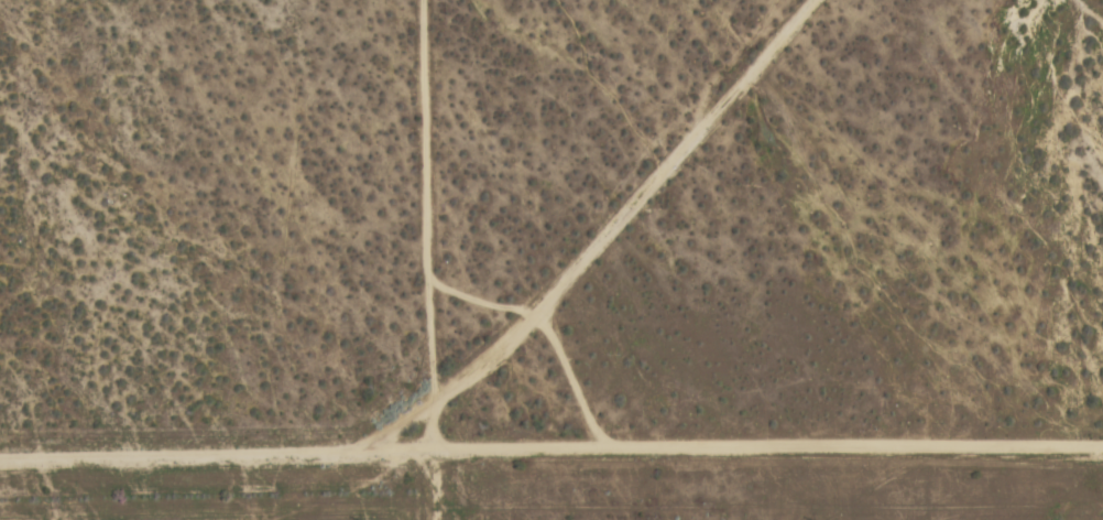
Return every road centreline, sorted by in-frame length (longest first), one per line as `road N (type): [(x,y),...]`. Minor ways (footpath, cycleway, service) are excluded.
road 1 (track): [(434,462),(1102,471)]
road 2 (track): [(432,411),(550,316),(836,0)]
road 3 (track): [(434,462),(422,0)]
road 4 (track): [(434,462),(0,468)]

